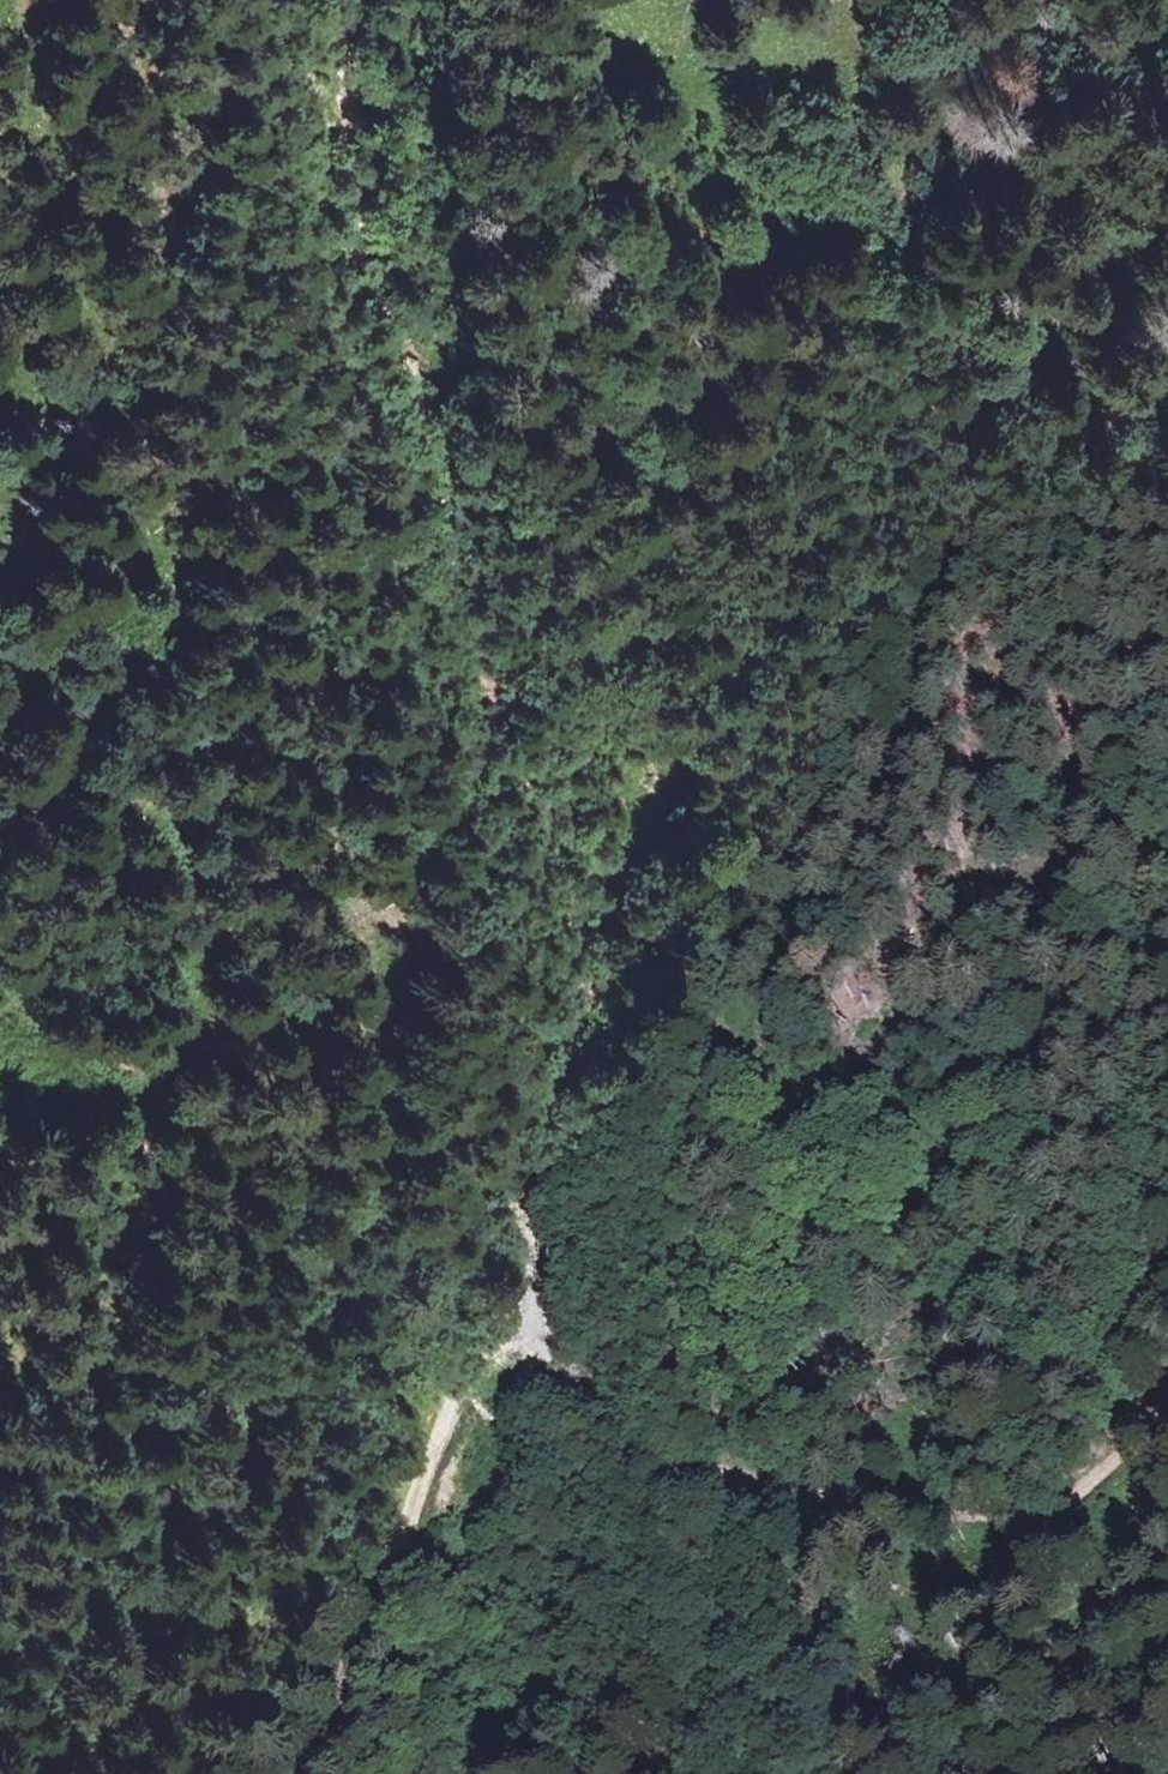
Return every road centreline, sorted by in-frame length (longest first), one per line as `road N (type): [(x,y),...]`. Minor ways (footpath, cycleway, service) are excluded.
road 1 (track): [(303,1773),(439,1436),(466,1380),(495,1351),(521,1343),(556,1365),(600,1421),(640,1452),(929,1520),(1045,1503),(1093,1478),(1167,1386)]

